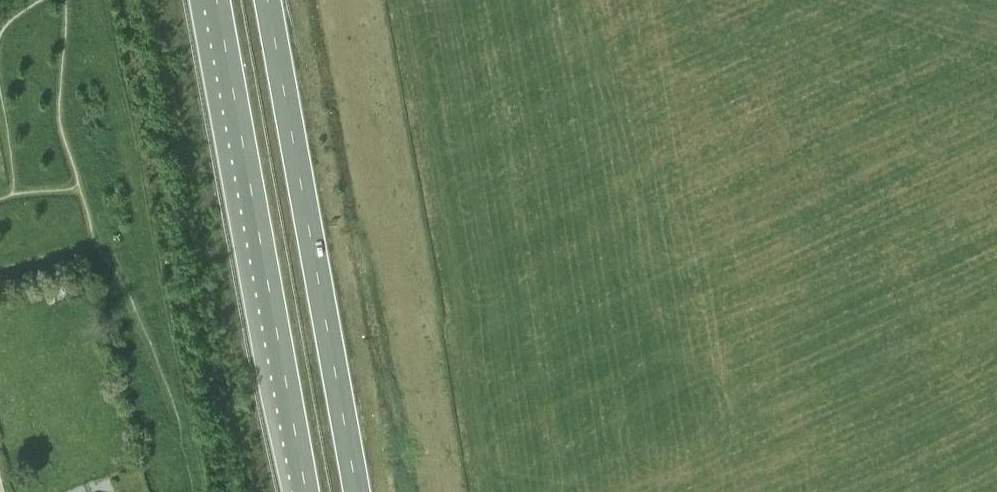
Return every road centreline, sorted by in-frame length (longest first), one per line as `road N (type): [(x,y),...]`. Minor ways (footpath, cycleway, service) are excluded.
road 1 (trunk): [(358,491),(268,0)]
road 2 (trunk): [(218,0),(307,491)]

